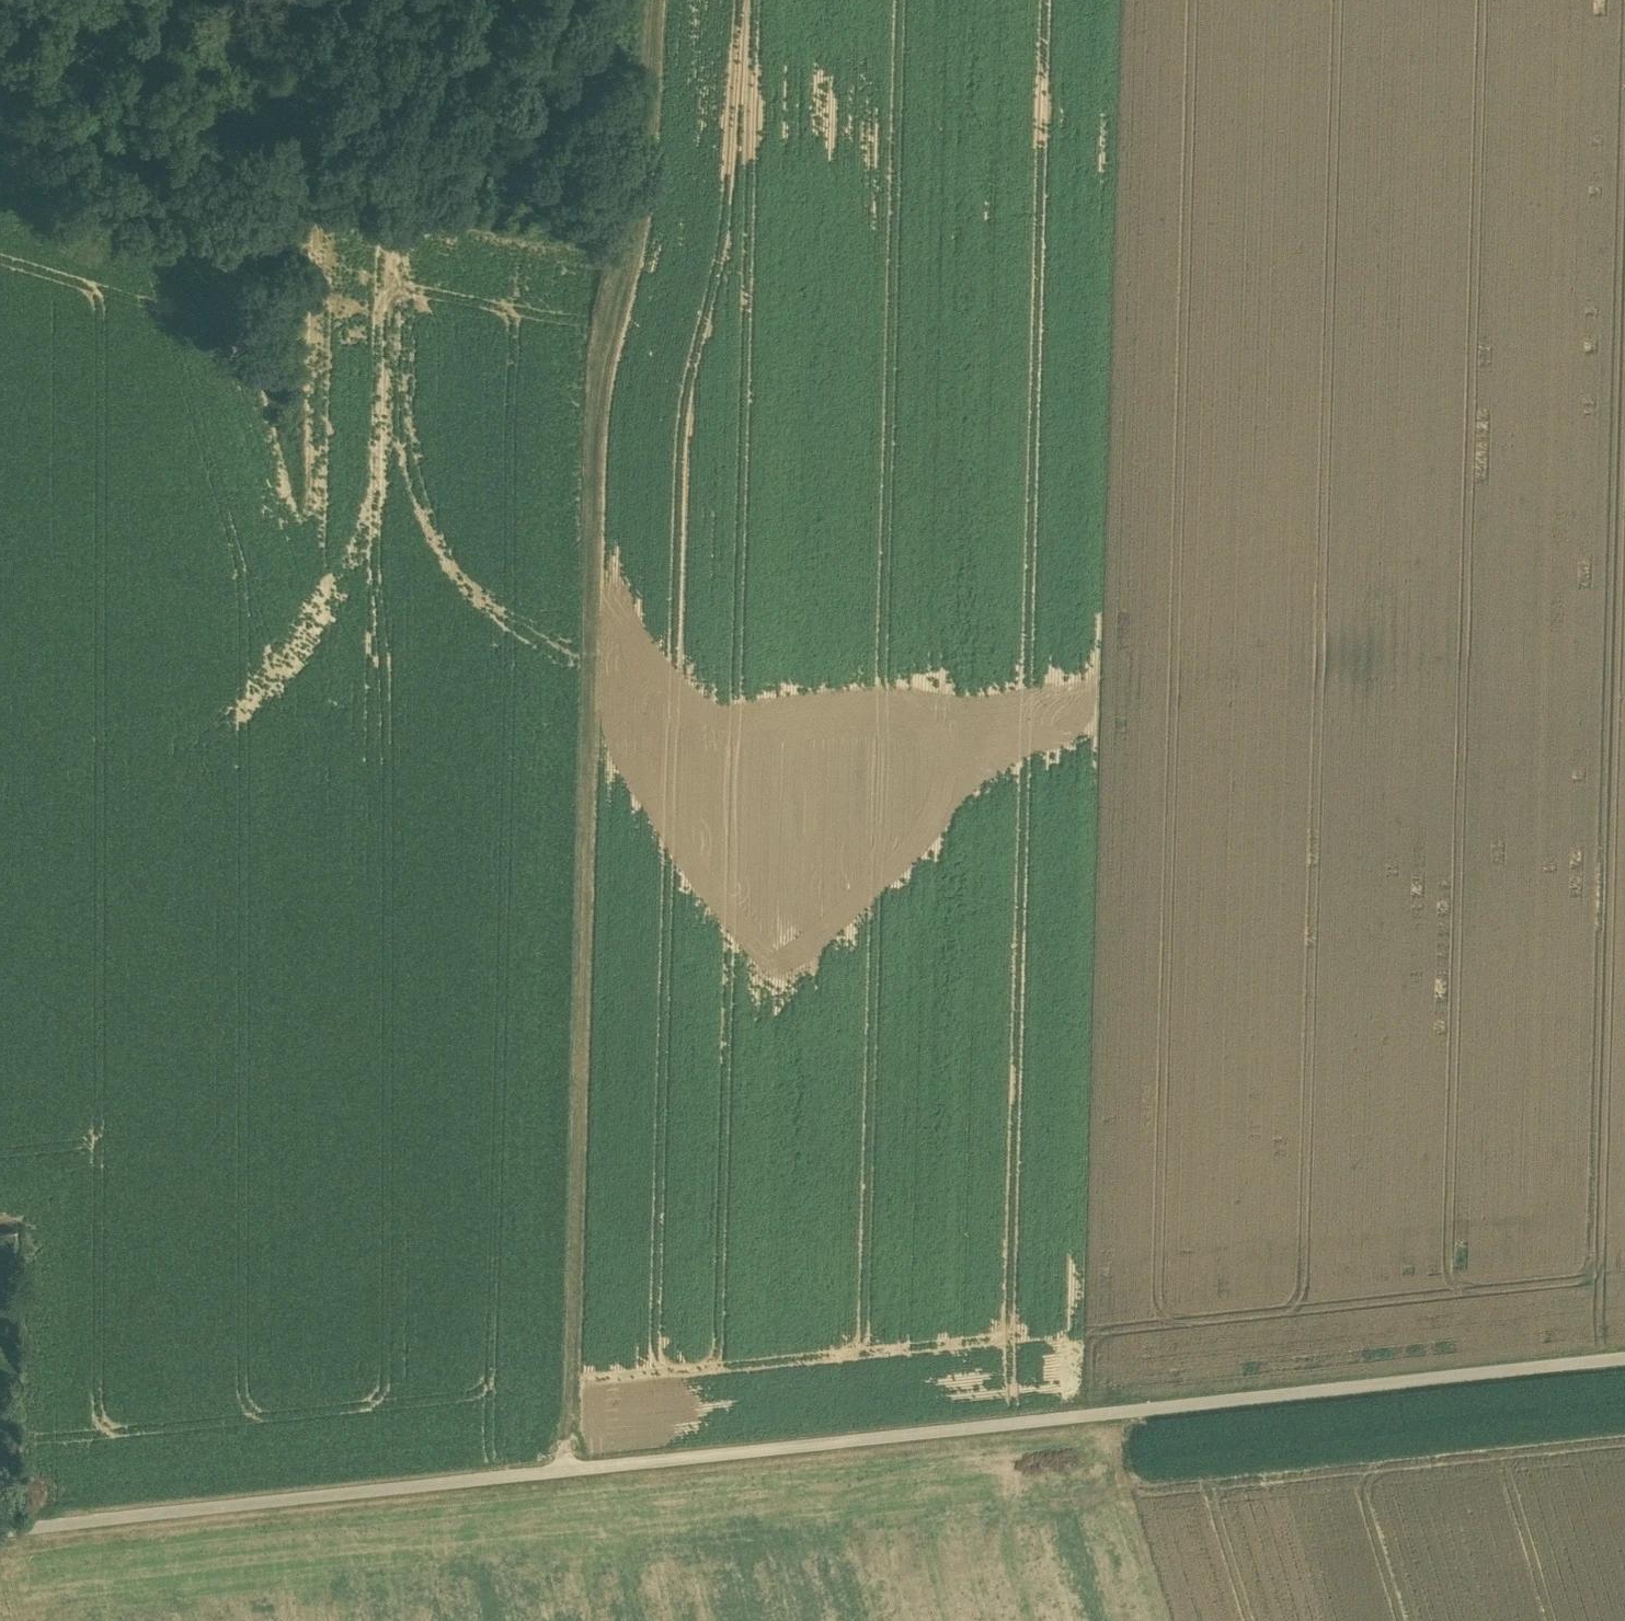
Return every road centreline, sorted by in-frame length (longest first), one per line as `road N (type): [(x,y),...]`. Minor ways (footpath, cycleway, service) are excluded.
road 1 (track): [(627,0),(623,187),(589,385),(566,1469)]
road 2 (track): [(1624,1359),(566,1469)]
road 3 (track): [(566,1469),(0,1531)]

